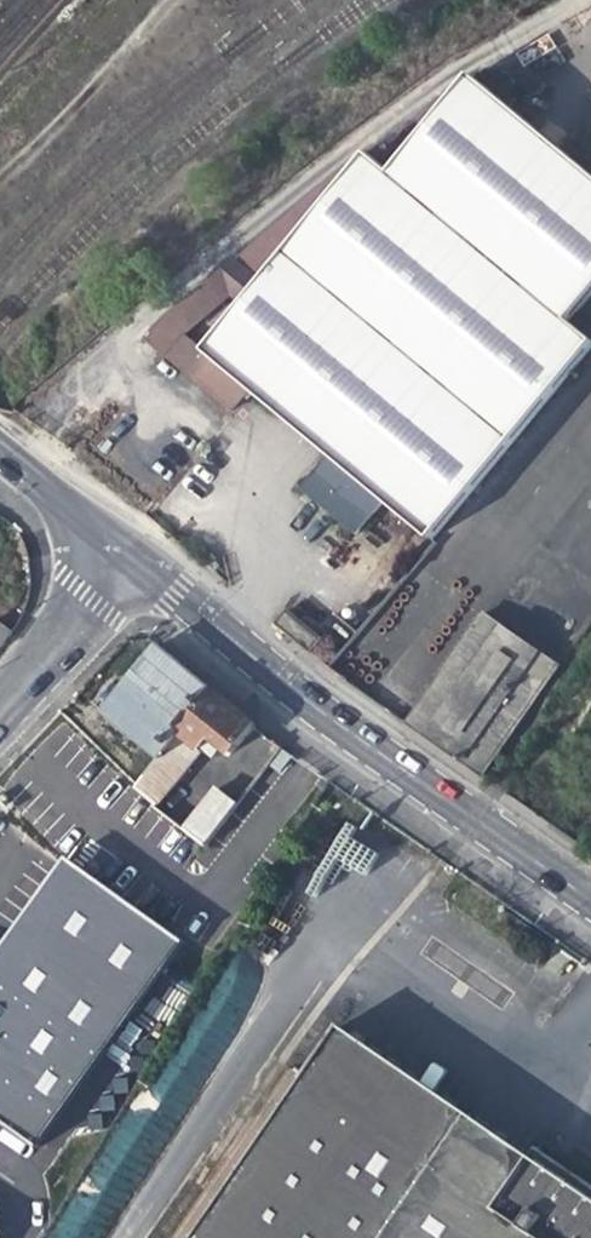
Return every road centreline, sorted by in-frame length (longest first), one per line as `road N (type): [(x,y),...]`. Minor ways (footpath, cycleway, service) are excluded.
road 1 (secondary): [(590,899),(302,699),(122,550)]
road 2 (residential): [(0,710),(122,550)]
road 3 (secondary): [(122,550),(0,446)]

